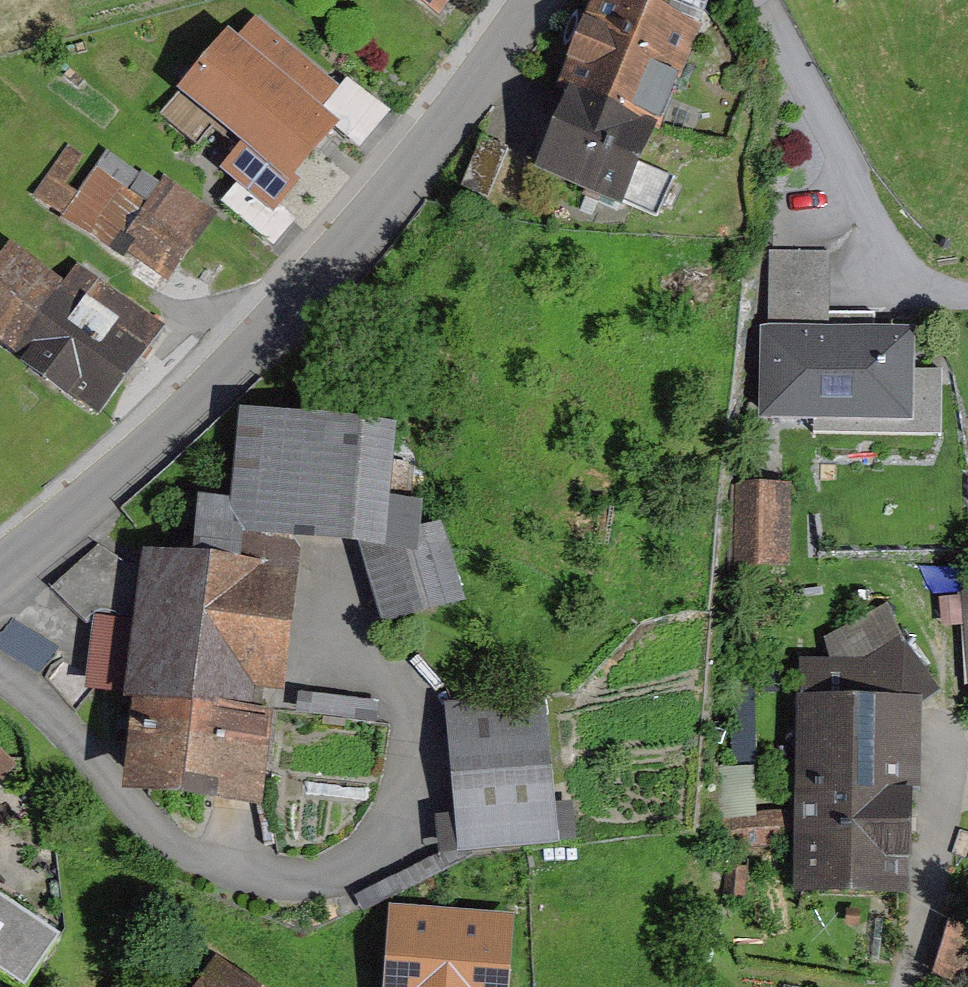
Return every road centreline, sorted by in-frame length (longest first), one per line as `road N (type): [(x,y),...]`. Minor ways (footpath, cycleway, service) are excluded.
road 1 (residential): [(0,583),(277,339),(455,128),(544,0)]

